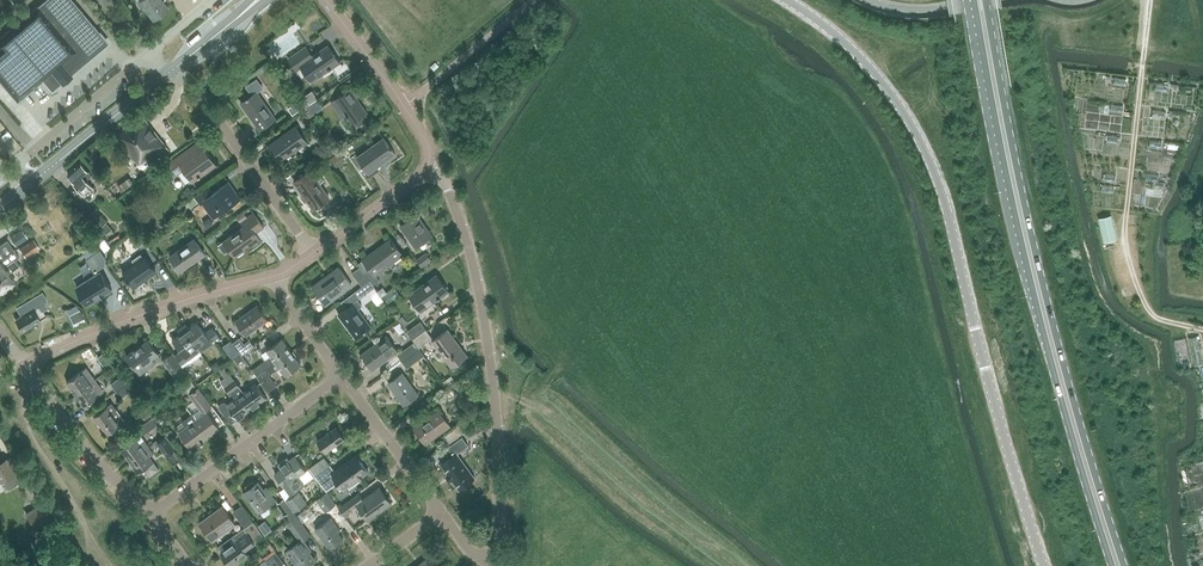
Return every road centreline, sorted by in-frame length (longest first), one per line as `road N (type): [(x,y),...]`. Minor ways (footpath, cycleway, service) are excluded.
road 1 (unclassified): [(1044,565),(923,147),(853,50),(786,0)]
road 2 (primary): [(974,0),(1026,261),(1113,565)]
road 3 (primary): [(1124,565),(1038,267),(986,0)]
road 4 (residential): [(497,560),(498,445),(482,304),(449,192),(426,169)]
road 5 (track): [(738,565),(543,410),(494,389)]
road 6 (residential): [(24,365),(126,320),(274,276)]
road 7 (residential): [(152,515),(341,377)]
road 8 (residential): [(426,169),(424,139),(325,0)]
road 9 (residential): [(152,515),(88,454),(24,365)]
road 10 (residential): [(149,56),(15,170),(29,186)]
road 11 (residential): [(313,253),(210,111)]
road 12 (tertiary): [(29,186),(164,77)]
road 13 (residential): [(441,513),(341,377)]
road 14 (residential): [(313,253),(426,169)]
road 15 (residential): [(341,377),(274,276)]

